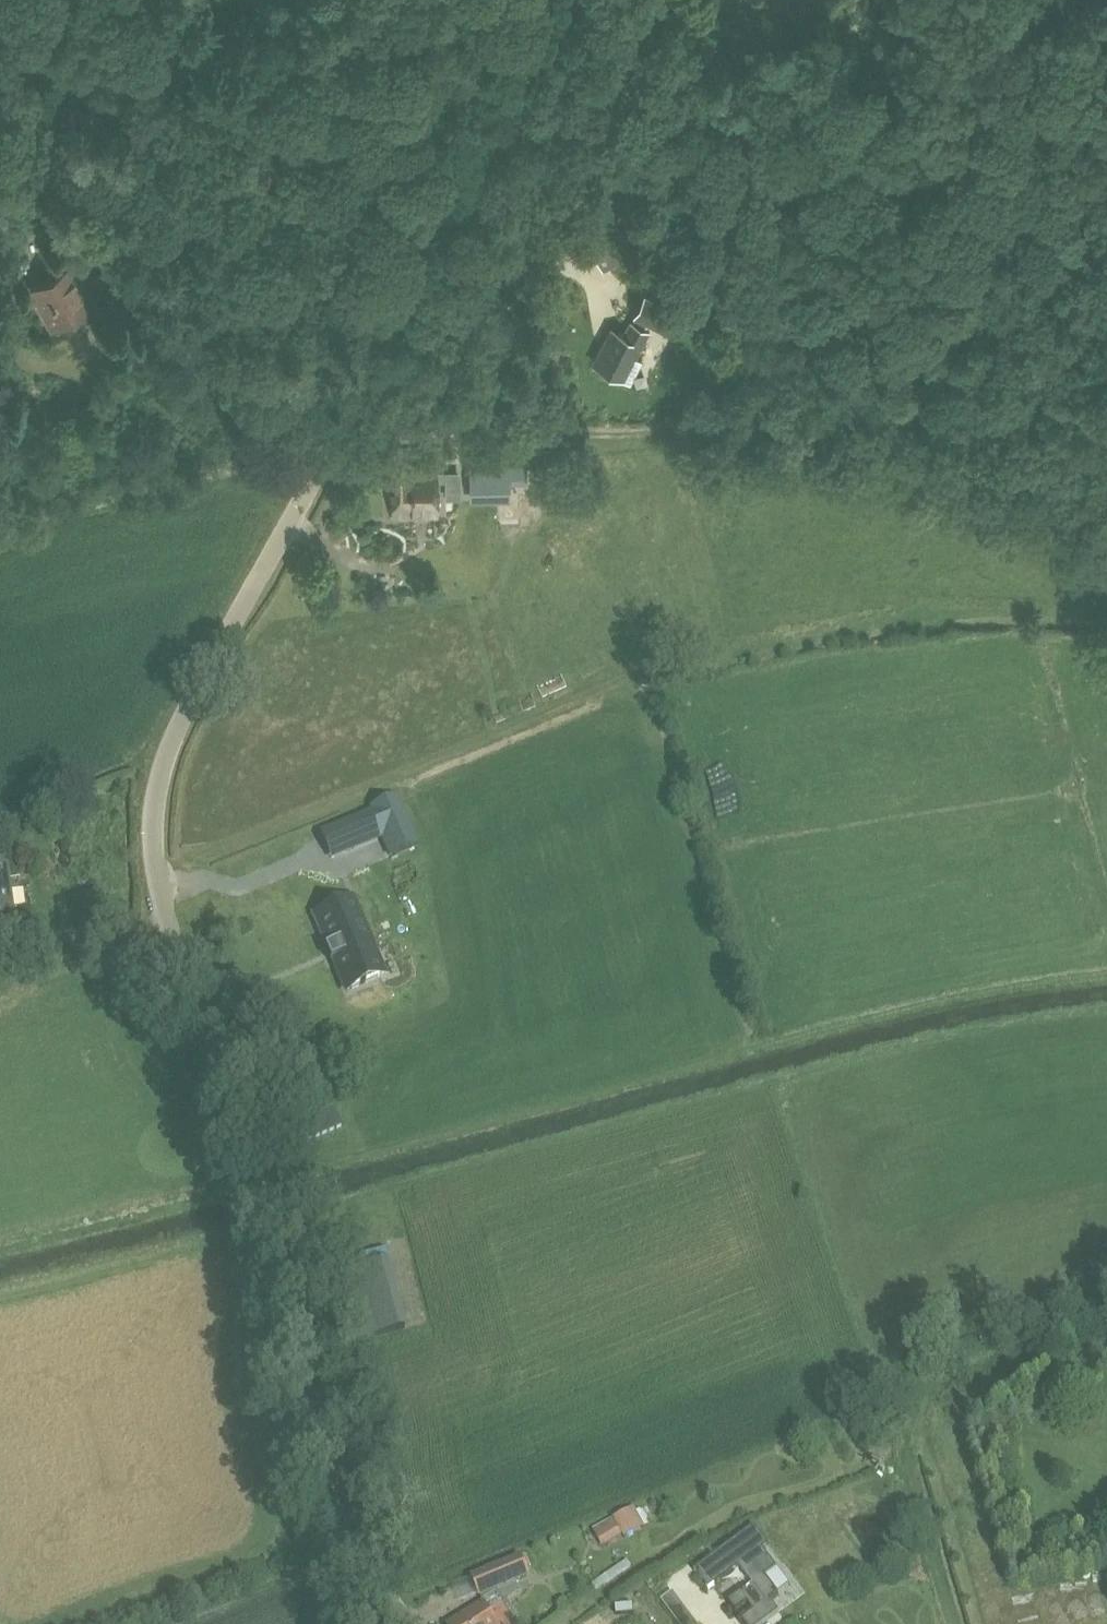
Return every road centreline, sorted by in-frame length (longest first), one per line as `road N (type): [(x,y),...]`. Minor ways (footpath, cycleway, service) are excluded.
road 1 (unclassified): [(394,1623),(364,1548),(244,1090),(171,941),(157,879),(157,811),(198,684),(335,444),(568,0)]
road 2 (track): [(335,444),(828,414),(1106,414)]
road 3 (track): [(0,531),(254,464),(314,481)]

